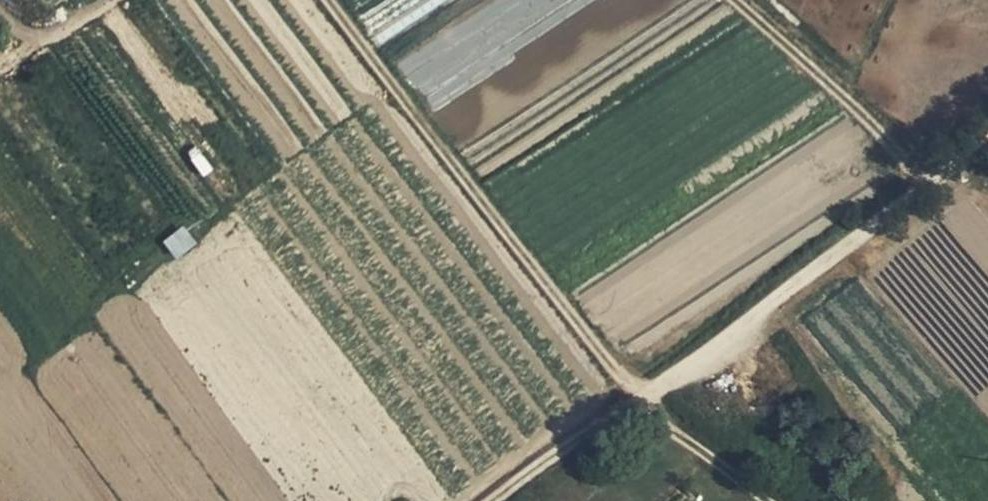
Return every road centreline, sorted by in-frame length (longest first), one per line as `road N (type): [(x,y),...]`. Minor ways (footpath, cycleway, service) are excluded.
road 1 (track): [(495,500),(987,143)]
road 2 (track): [(640,397),(326,0)]
road 3 (track): [(120,0),(56,39),(23,40),(0,13)]

